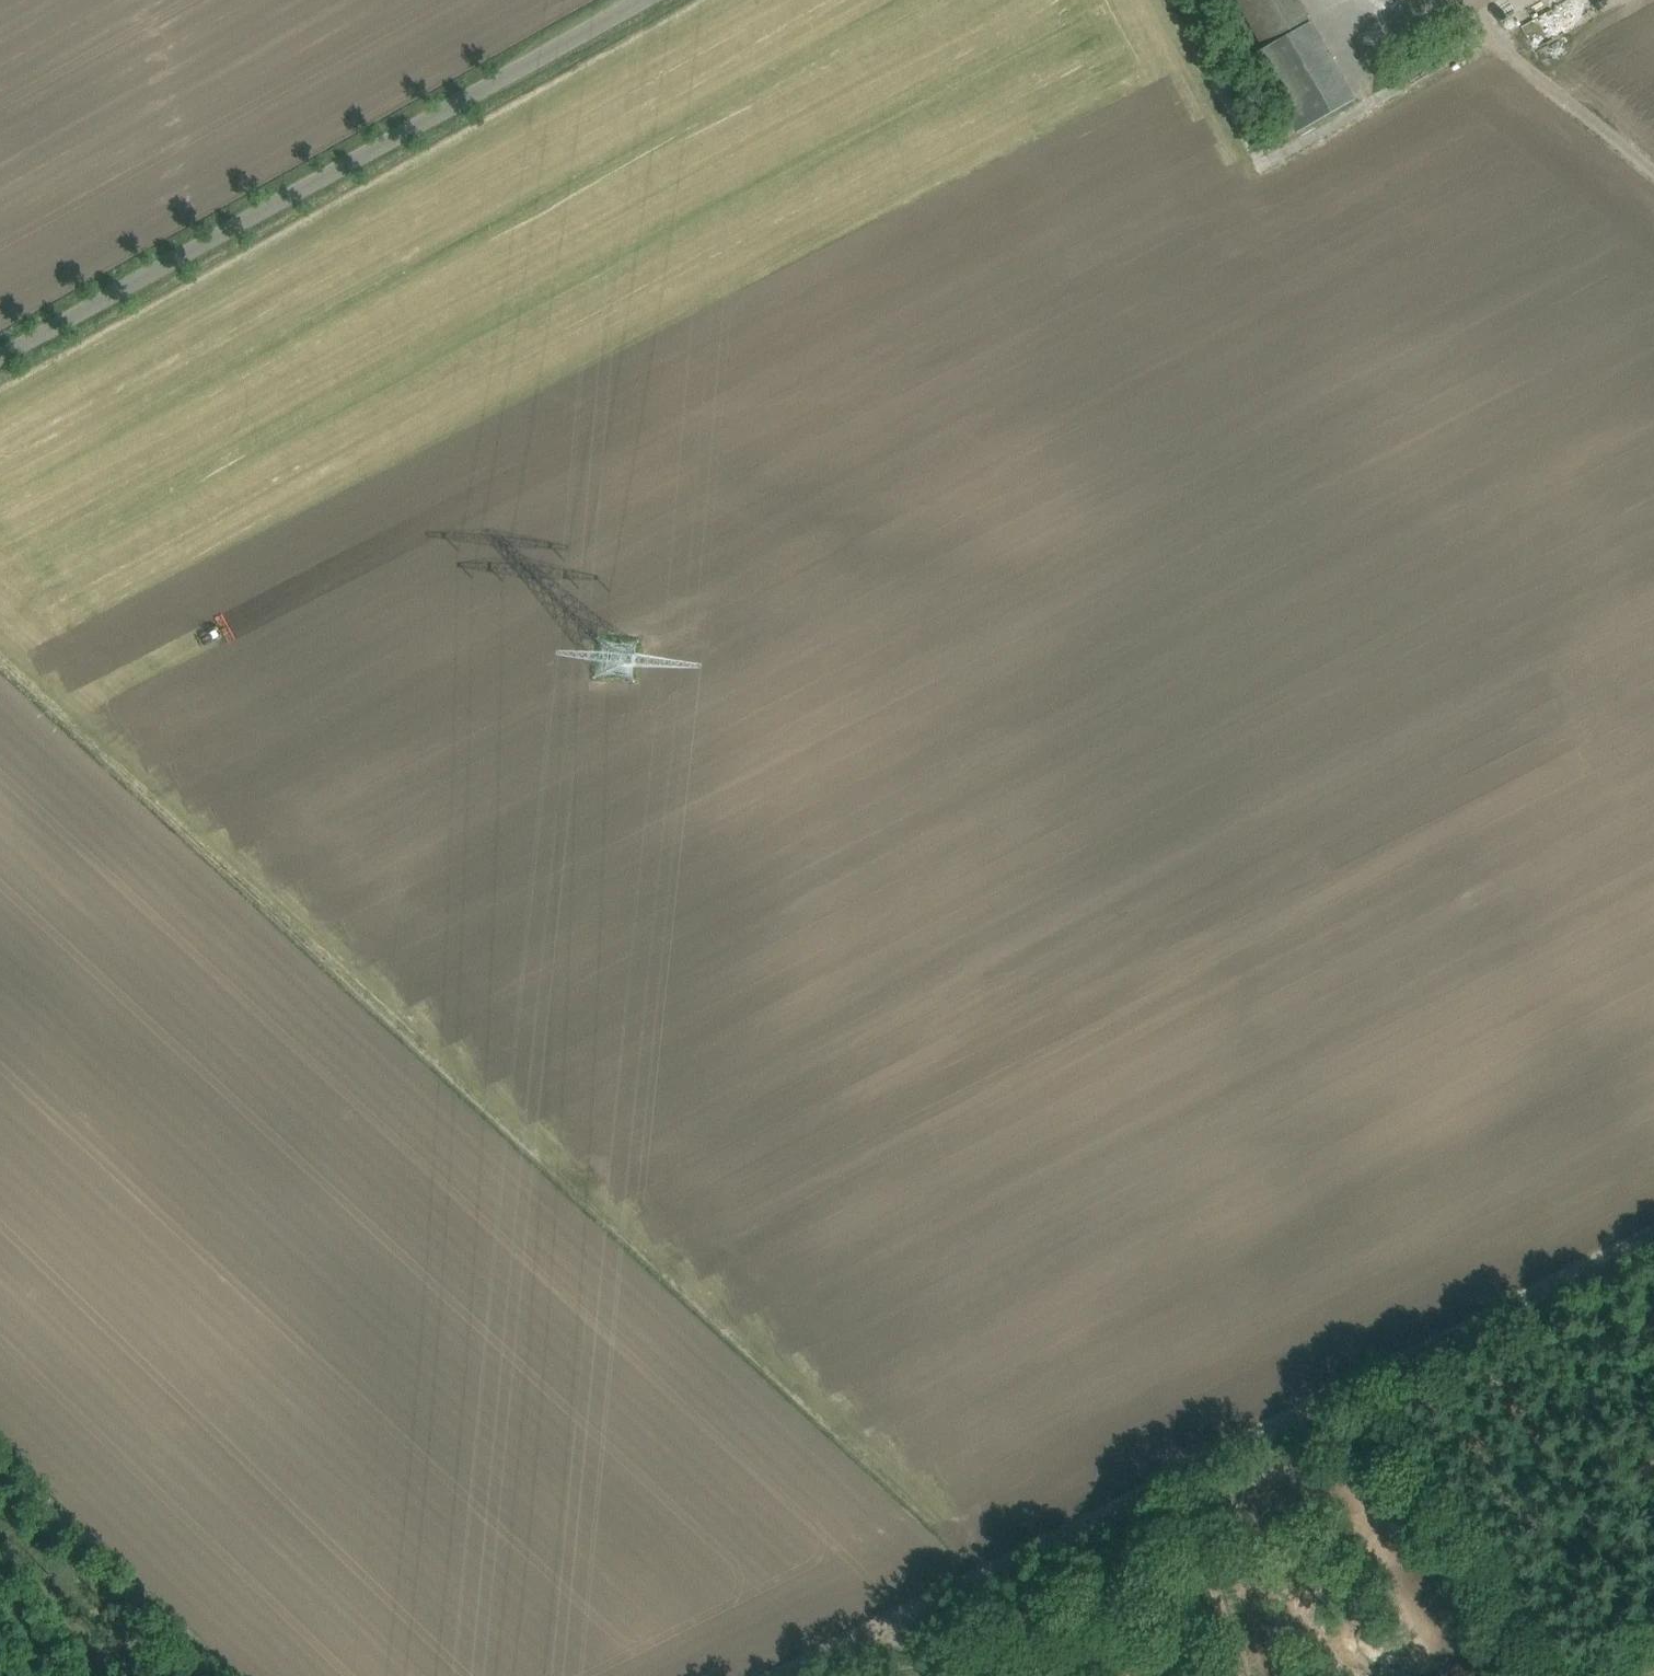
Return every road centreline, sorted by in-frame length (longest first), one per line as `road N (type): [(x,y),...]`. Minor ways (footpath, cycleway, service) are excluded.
road 1 (track): [(747,1675),(1653,1228)]
road 2 (unclassified): [(0,358),(657,0)]
road 3 (track): [(1446,2),(1653,169)]

